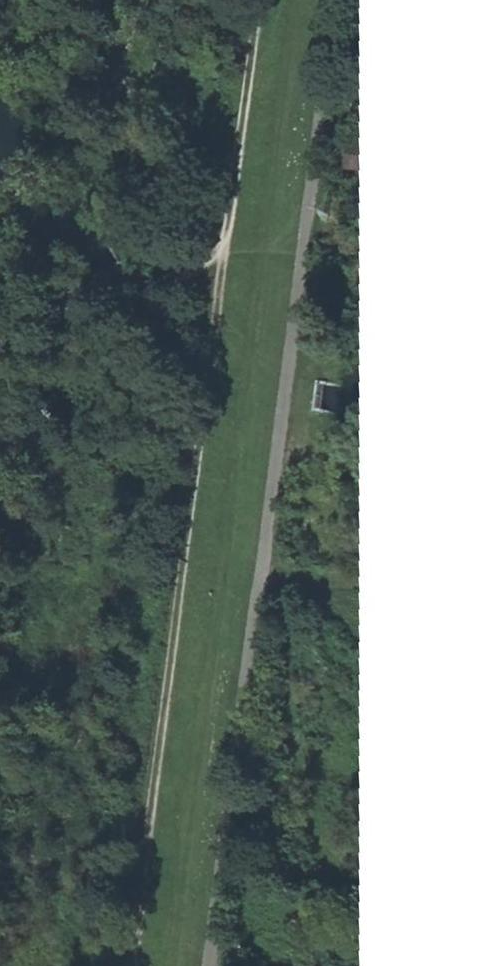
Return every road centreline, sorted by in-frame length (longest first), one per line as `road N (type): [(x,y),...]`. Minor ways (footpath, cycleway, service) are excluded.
road 1 (track): [(133,965),(261,0)]
road 2 (track): [(336,0),(209,965)]
road 3 (track): [(0,358),(212,367)]

